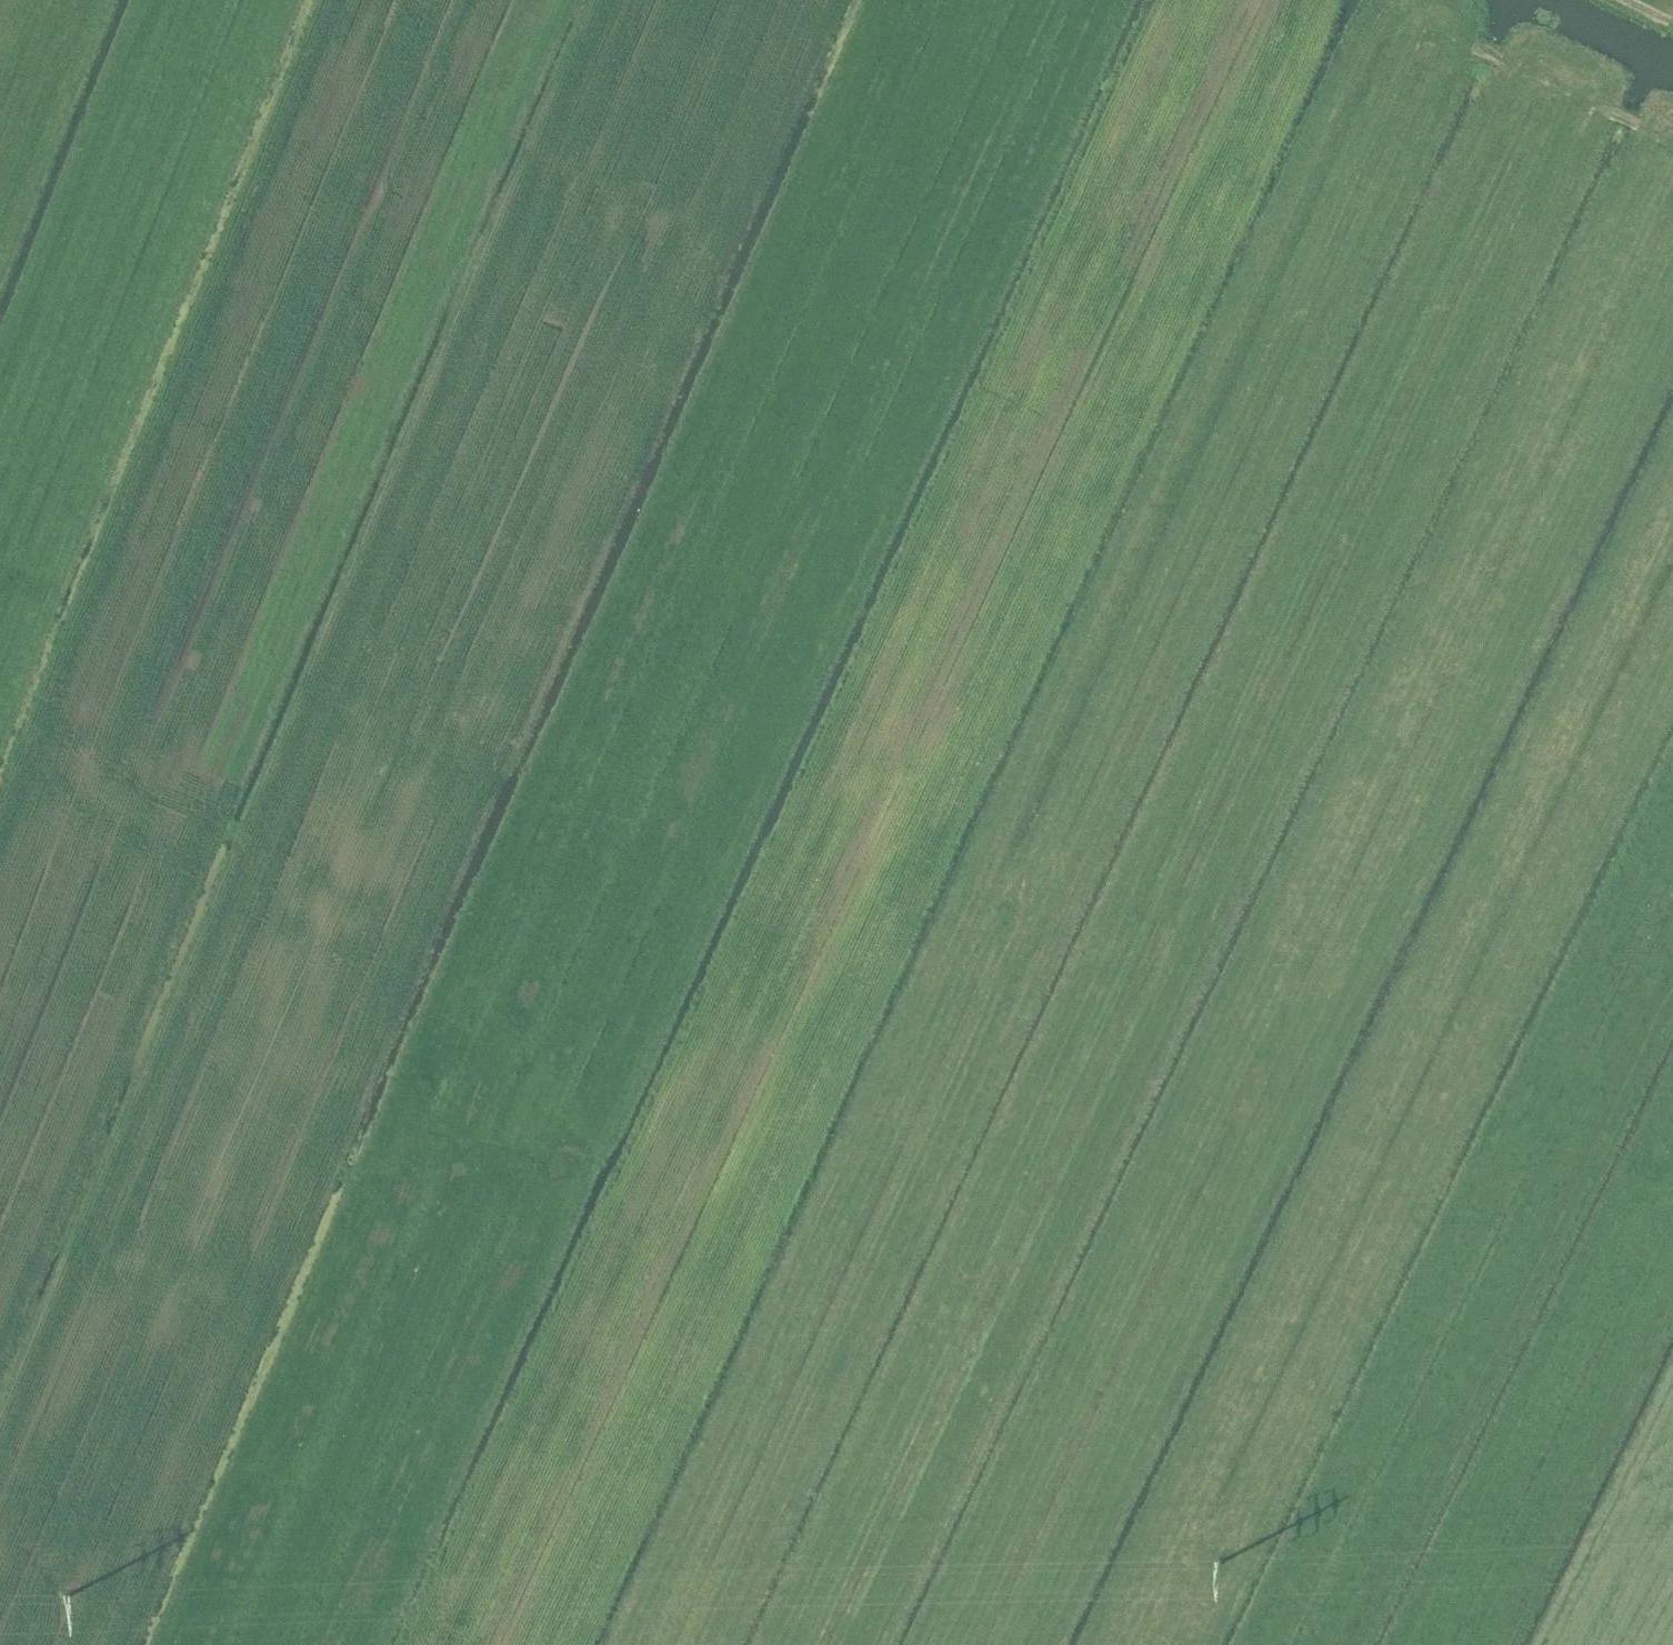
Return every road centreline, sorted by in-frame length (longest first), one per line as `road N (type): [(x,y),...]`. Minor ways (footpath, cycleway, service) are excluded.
road 1 (track): [(1033,0),(769,569)]
road 2 (track): [(1476,0),(1460,40),(1672,144)]

